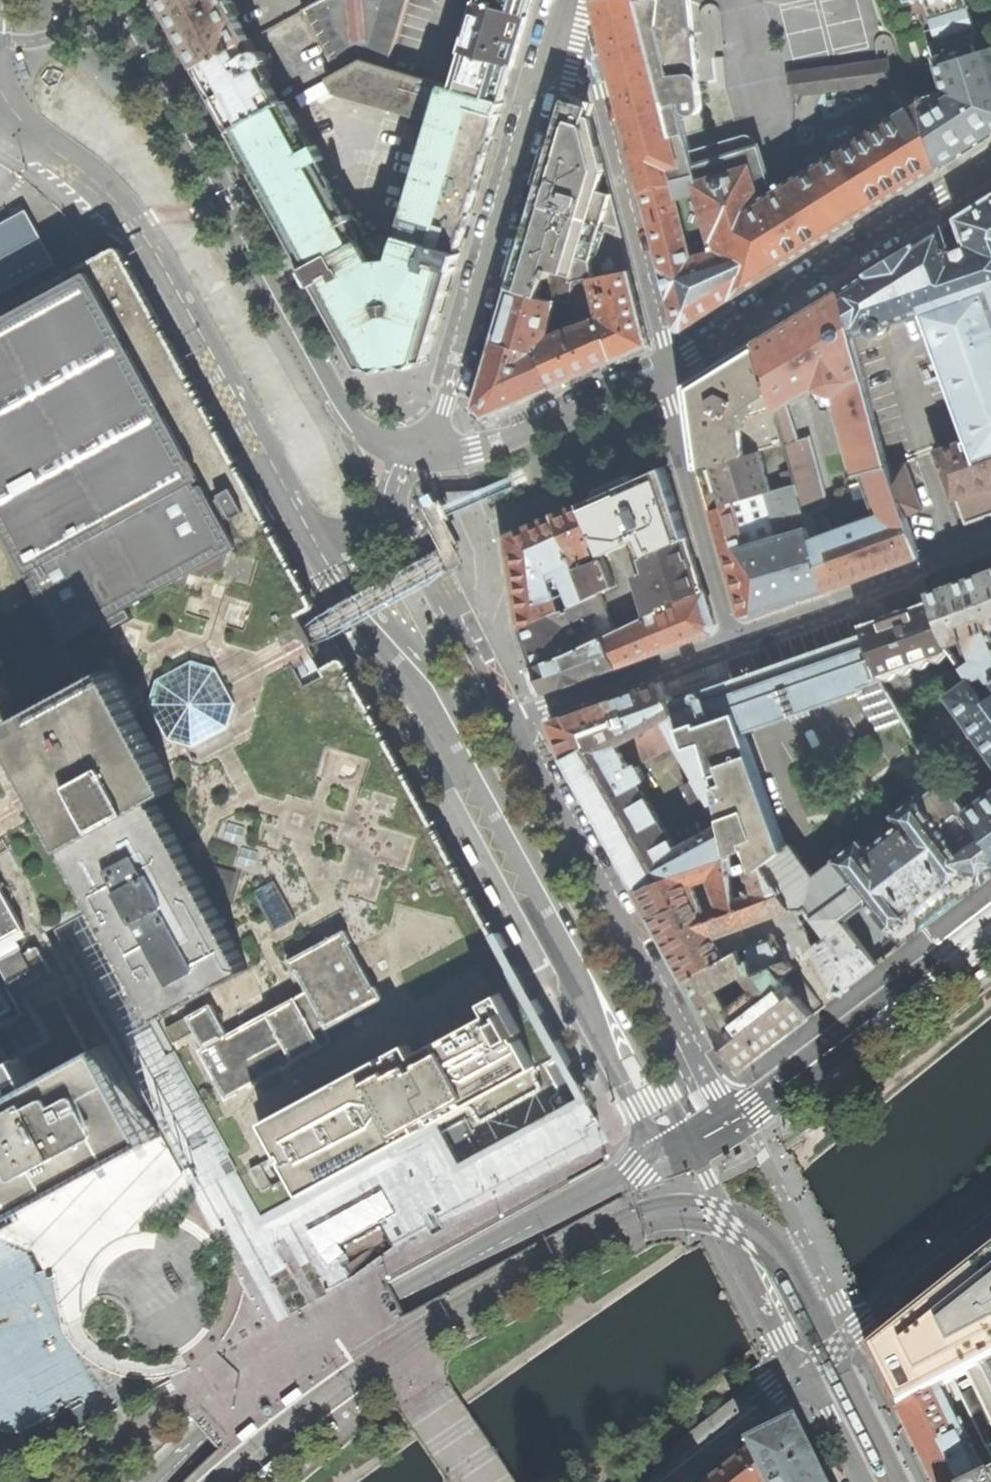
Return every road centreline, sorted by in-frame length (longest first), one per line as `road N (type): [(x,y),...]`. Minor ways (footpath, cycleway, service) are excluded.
road 1 (residential): [(990,544),(730,637),(681,469),(670,364),(990,166)]
road 2 (residential): [(268,455),(390,633),(423,656),(682,1128)]
road 3 (residential): [(268,455),(478,813),(648,1127)]
road 4 (residential): [(34,0),(50,48),(268,455)]
road 5 (residential): [(990,911),(768,1080),(682,1128)]
road 6 (residential): [(696,1156),(990,939)]
road 7 (residential): [(394,1301),(627,1169)]
road 8 (residential): [(696,1156),(807,1373)]
road 9 (residential): [(807,1373),(990,1220)]
road 10 (residential): [(394,1301),(206,1435)]
road 11 (residential): [(667,1481),(807,1373)]
road 12 (residential): [(807,1373),(863,1481)]

